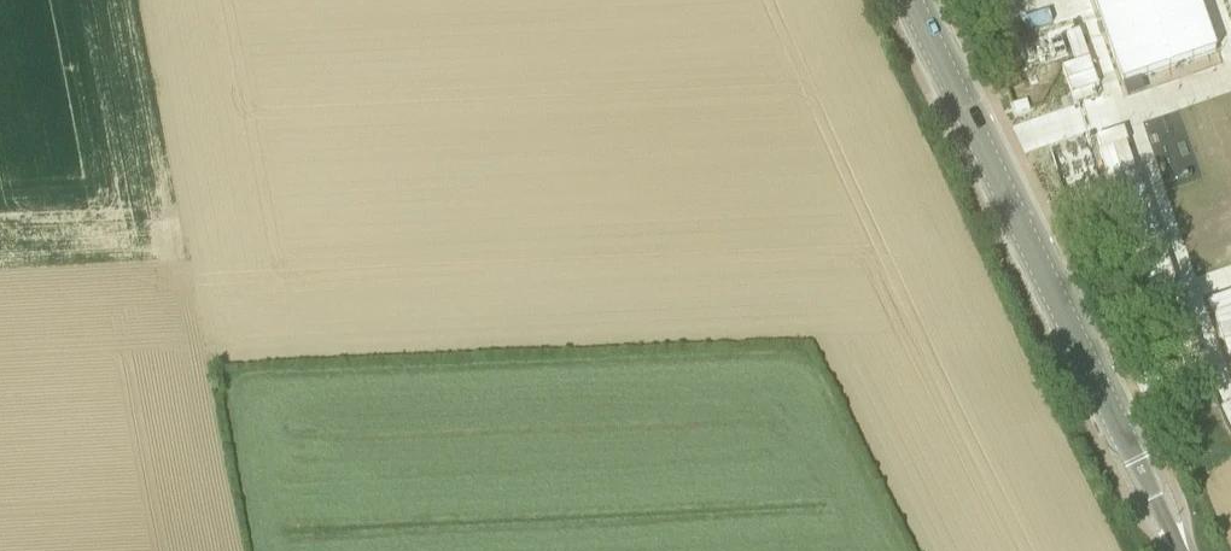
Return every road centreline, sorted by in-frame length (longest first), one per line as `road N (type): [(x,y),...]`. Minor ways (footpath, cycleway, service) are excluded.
road 1 (tertiary): [(1182,550),(913,0)]

